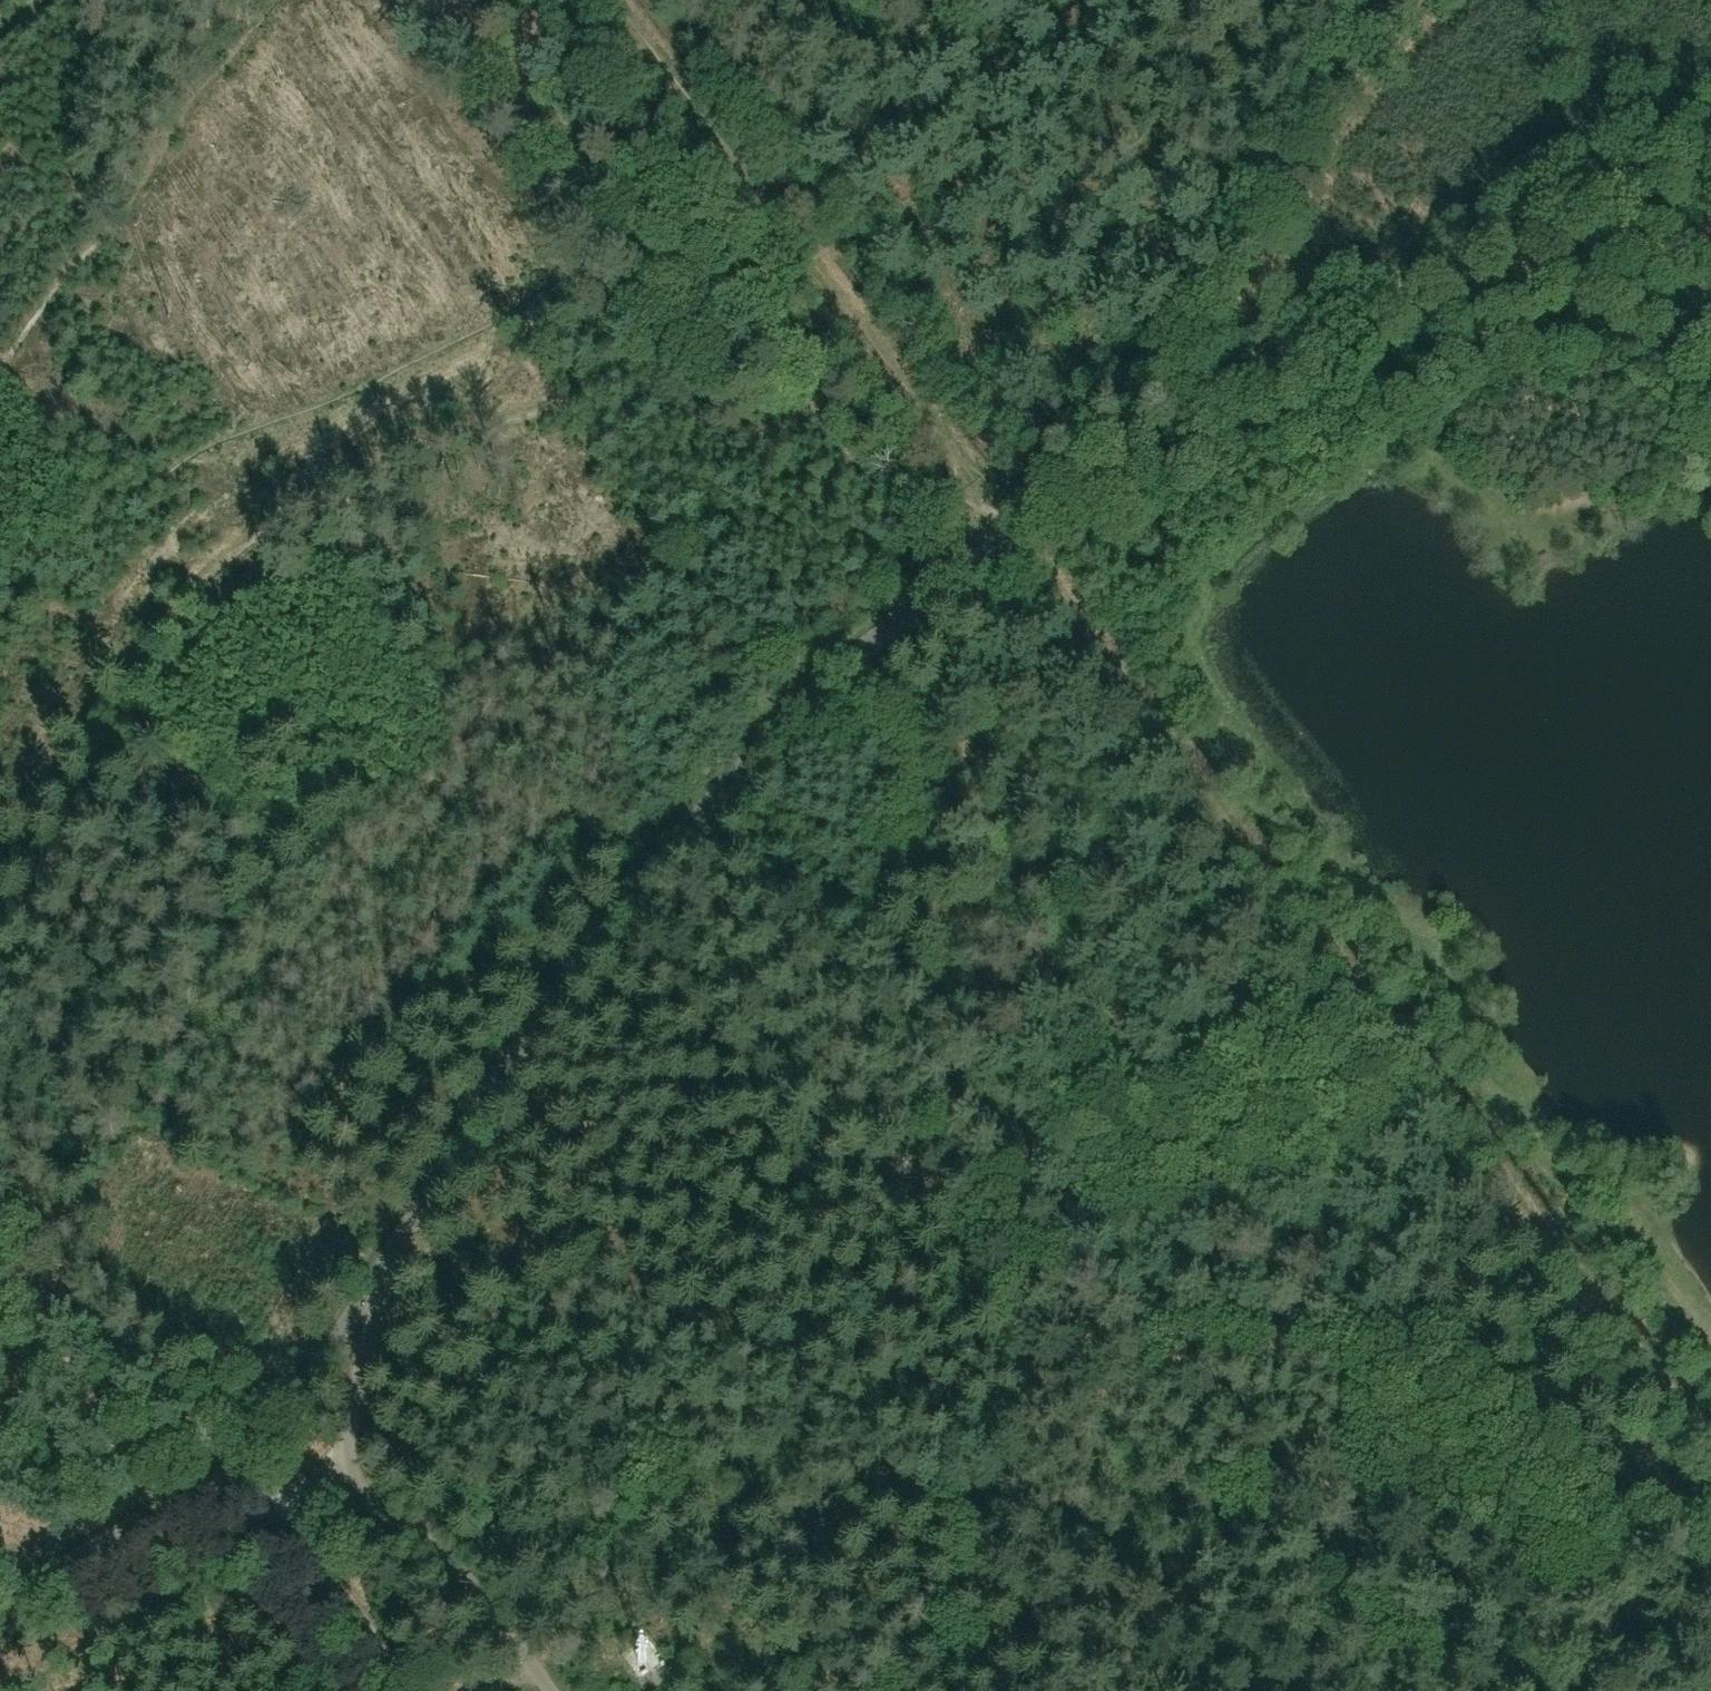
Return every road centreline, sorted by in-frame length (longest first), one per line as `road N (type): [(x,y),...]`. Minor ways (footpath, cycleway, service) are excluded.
road 1 (unclassified): [(384,1266),(475,1110),(625,889),(778,720),(890,622),(1064,487),(1710,138)]
road 2 (track): [(817,277),(607,0)]
road 3 (track): [(1007,526),(817,277)]
road 4 (track): [(236,1454),(0,1257)]
road 5 (unclassified): [(384,1266),(274,1420),(190,1491)]
road 6 (unclassified): [(550,1690),(455,1560),(370,1503)]
road 7 (unclassified): [(370,1503),(355,1485),(346,1448),(384,1266)]
road 8 (unclassified): [(190,1491),(0,1599)]
road 9 (unclassified): [(370,1503),(288,1484),(190,1491)]

